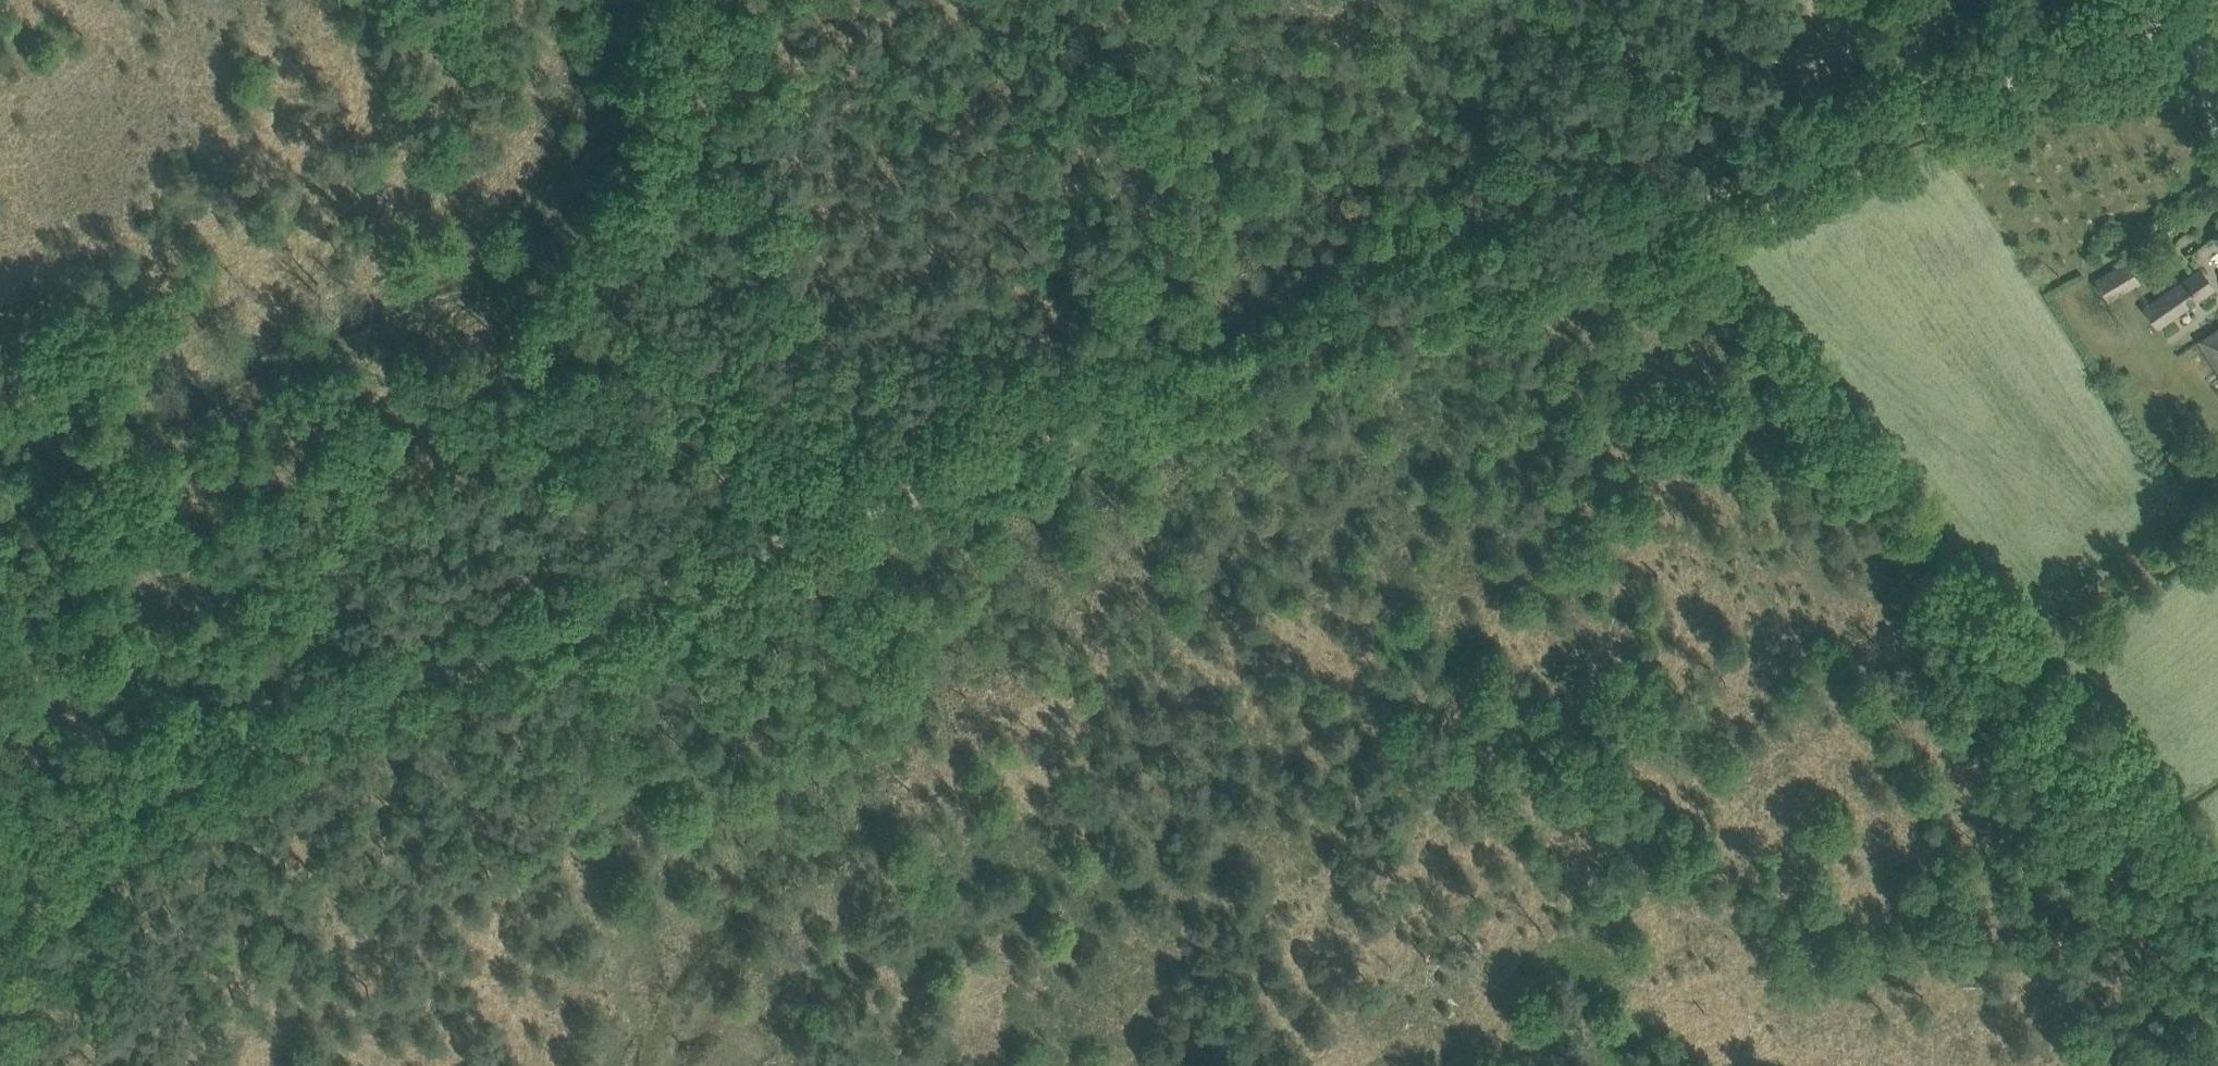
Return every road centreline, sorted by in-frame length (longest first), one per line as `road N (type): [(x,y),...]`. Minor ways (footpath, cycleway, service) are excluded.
road 1 (track): [(1649,216),(0,833)]
road 2 (track): [(2157,21),(1913,113)]
road 3 (track): [(1825,147),(1649,216)]

